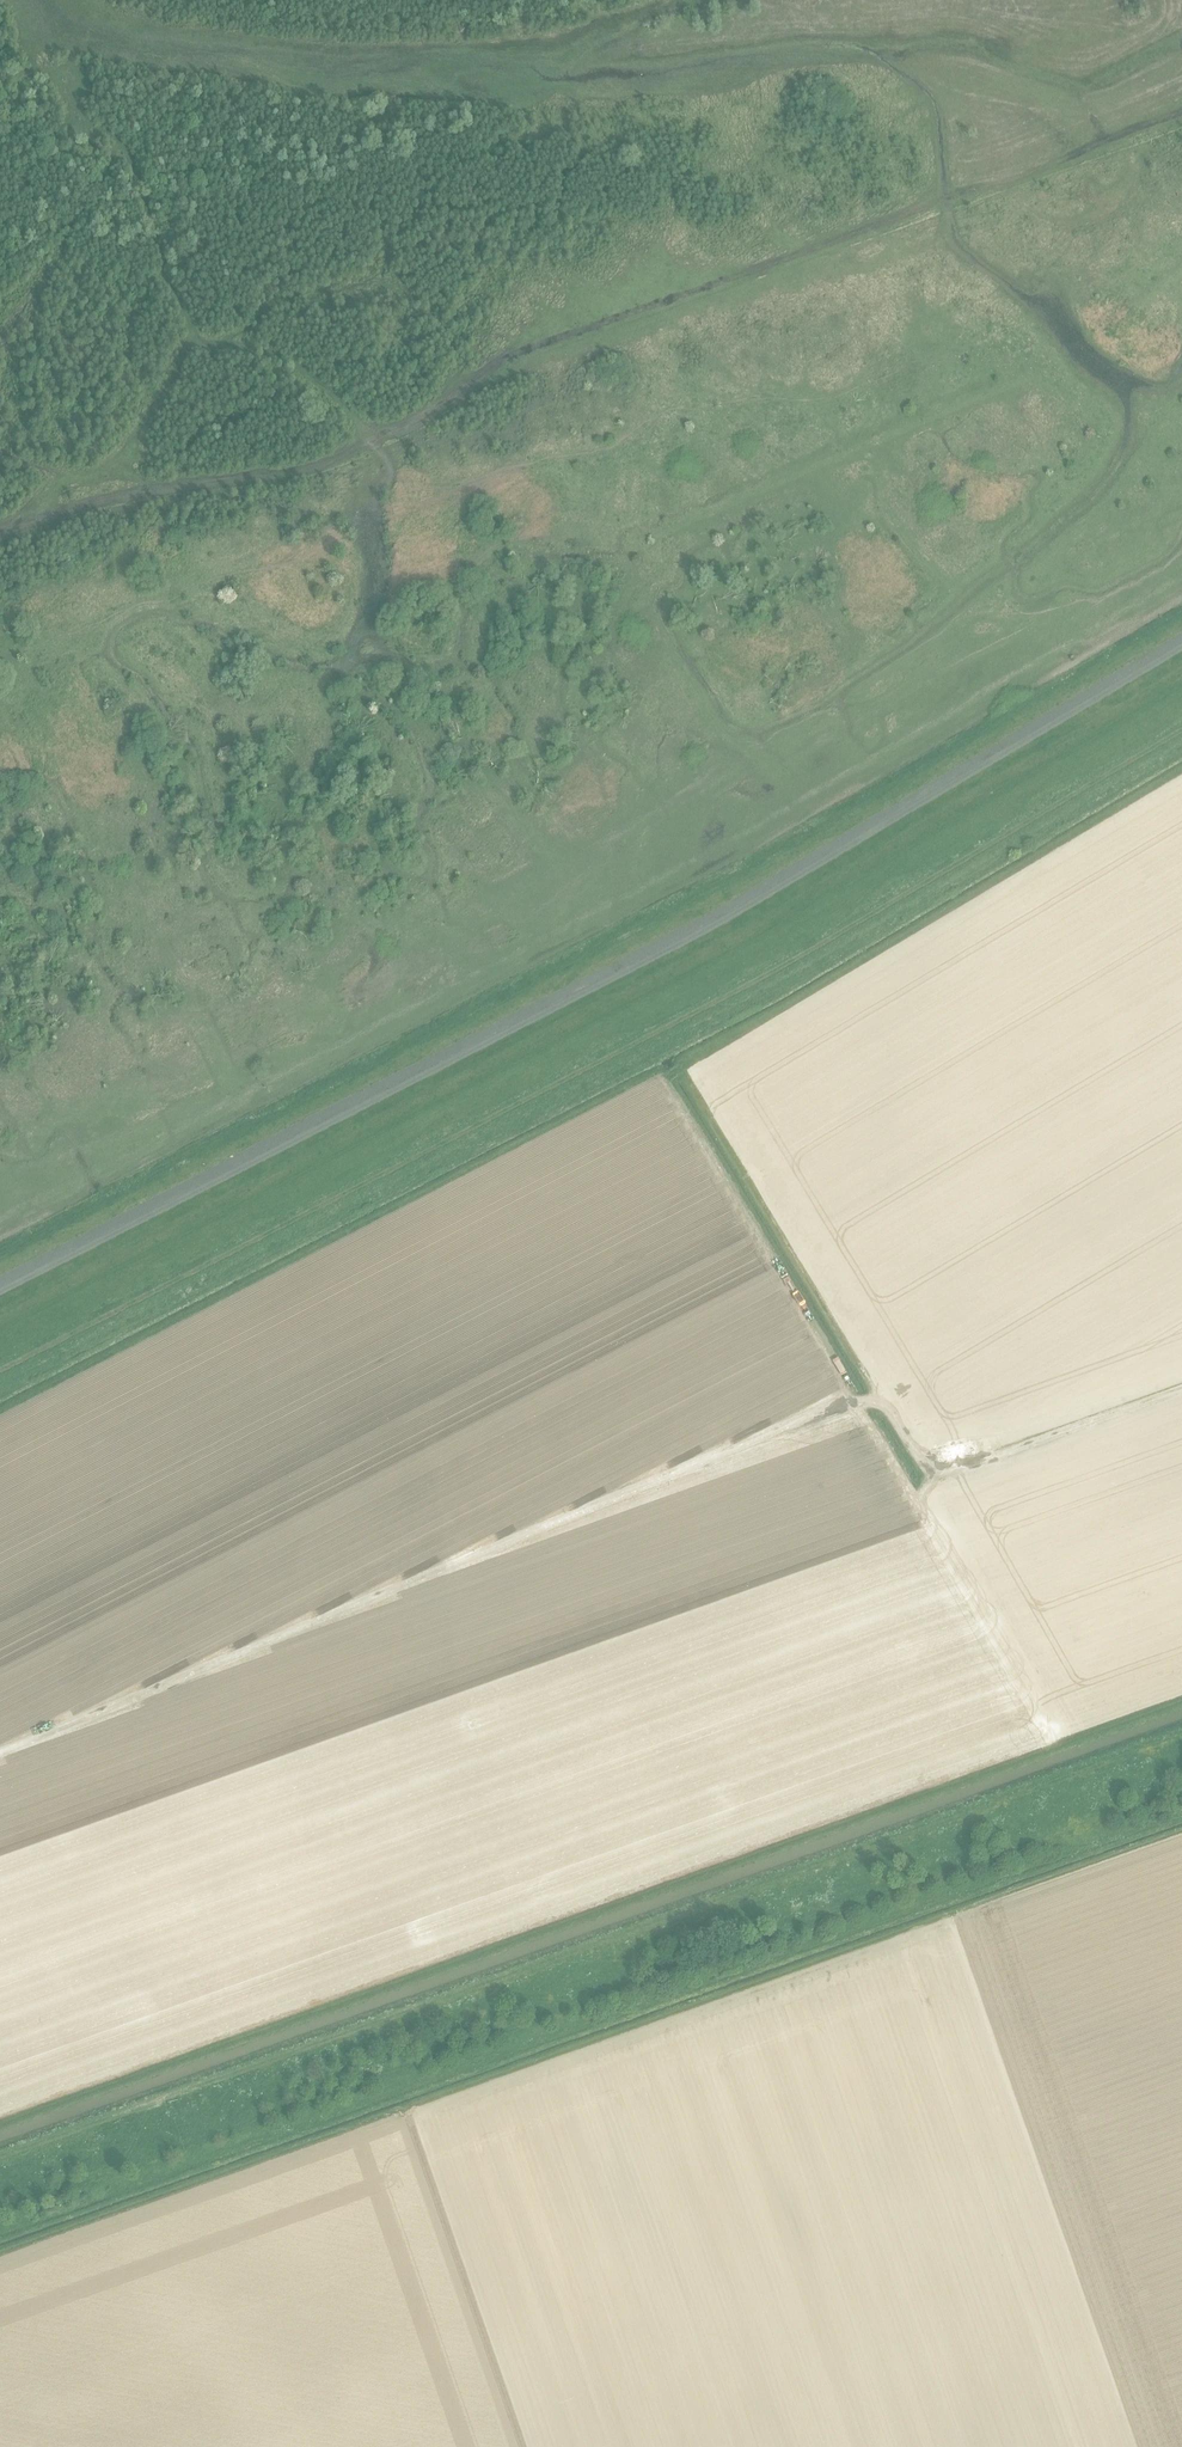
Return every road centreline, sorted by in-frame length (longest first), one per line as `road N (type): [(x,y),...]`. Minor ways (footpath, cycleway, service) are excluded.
road 1 (track): [(166,2097),(0,2157)]

